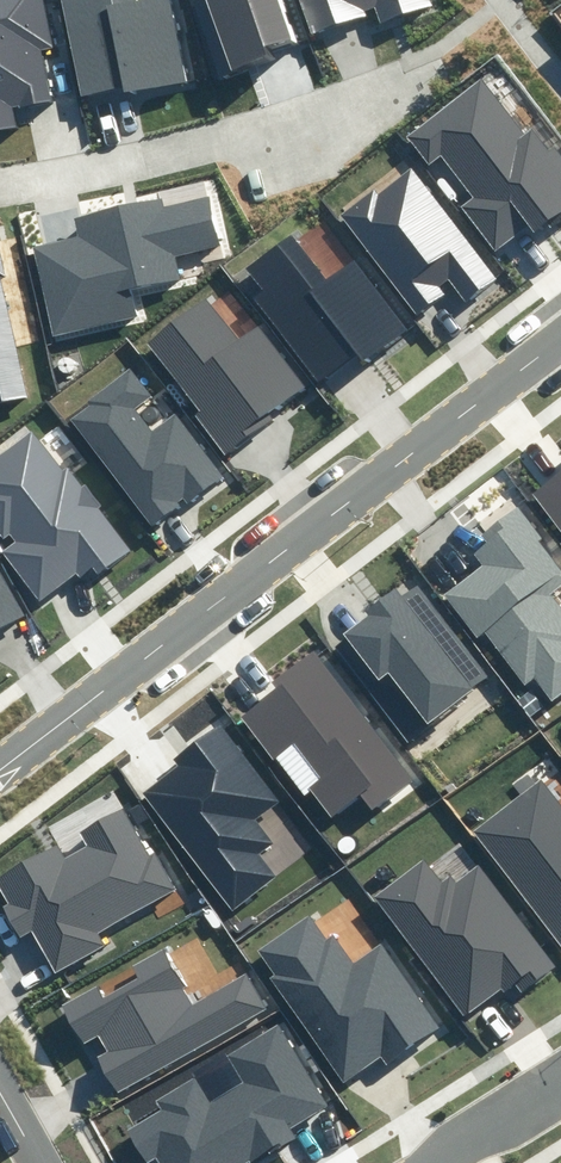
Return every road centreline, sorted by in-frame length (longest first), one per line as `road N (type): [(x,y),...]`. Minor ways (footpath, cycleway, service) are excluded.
road 1 (tertiary): [(0,767),(560,336)]
road 2 (residential): [(0,182),(304,118),(399,81)]
road 3 (residential): [(421,1162),(560,1076)]

